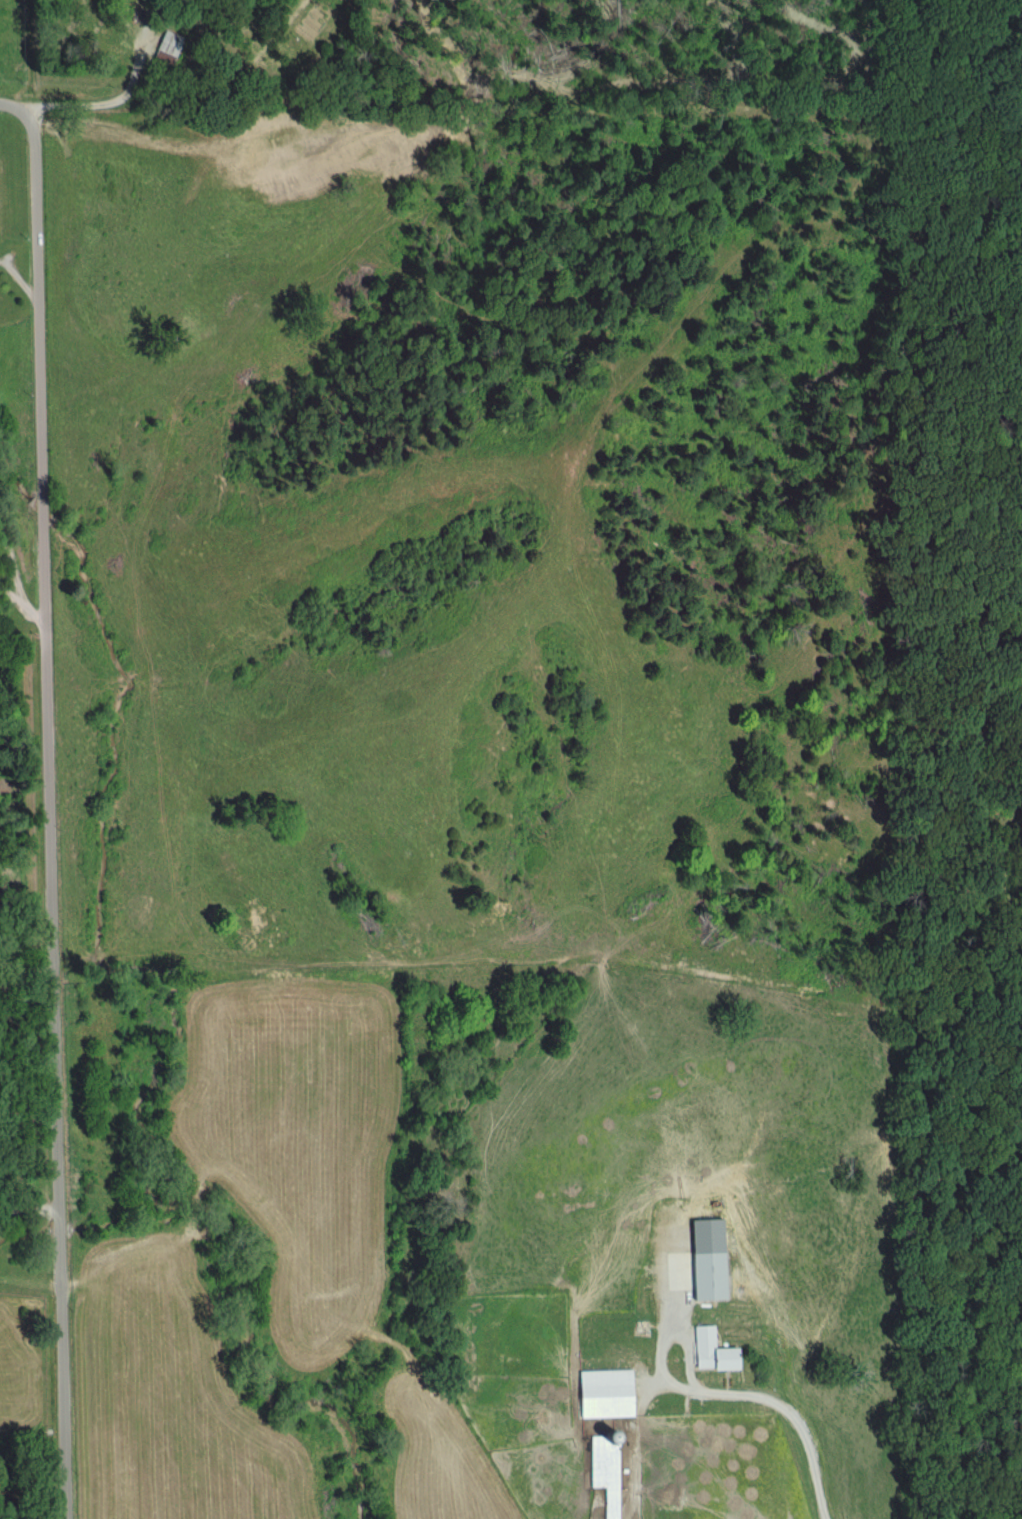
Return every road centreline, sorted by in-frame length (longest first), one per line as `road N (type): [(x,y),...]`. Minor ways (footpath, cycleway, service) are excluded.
road 1 (residential): [(58,1518),(31,168),(25,123),(0,105)]
road 2 (residential): [(824,1518),(801,1433),(784,1413),(770,1403),(690,1395)]
road 3 (residential): [(683,1371),(690,1395),(659,1382),(663,1347),(684,1350),(683,1371)]

